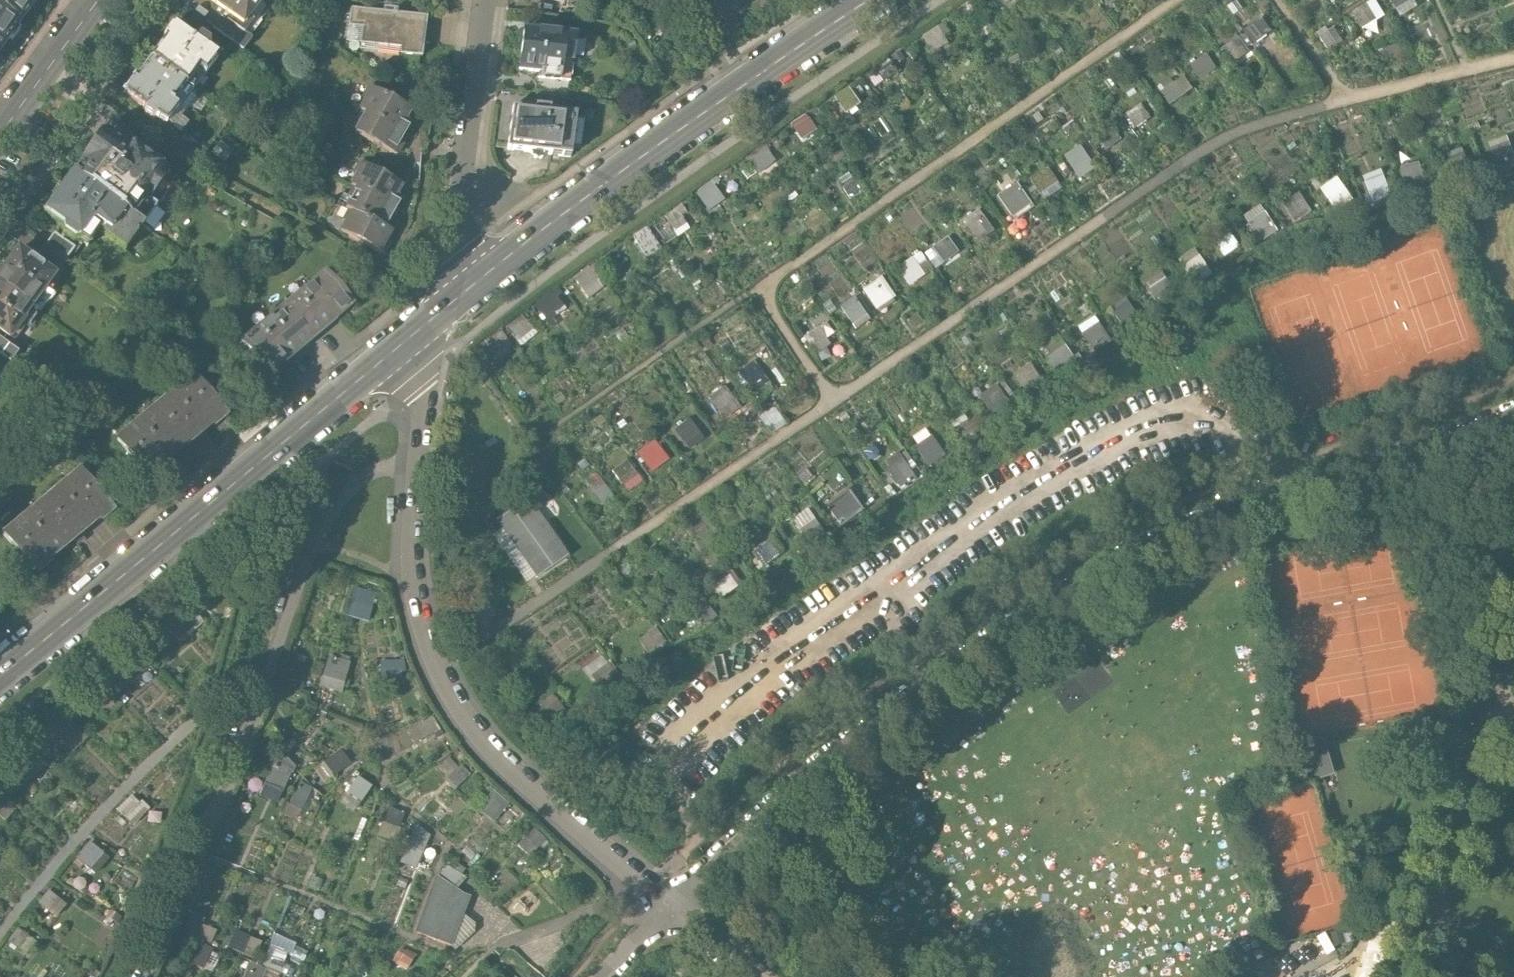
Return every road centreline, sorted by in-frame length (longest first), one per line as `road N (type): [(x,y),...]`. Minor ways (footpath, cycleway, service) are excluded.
road 1 (residential): [(1513,418),(1141,555),(961,658),(899,699),(667,906)]
road 2 (residential): [(667,906),(481,739),(442,678),(408,577),(421,378),(398,348)]
road 3 (secondary): [(0,680),(398,348)]
road 4 (secondary): [(478,282),(652,150),(873,0)]
road 5 (residential): [(486,0),(460,213),(463,258),(478,282)]
road 6 (primary): [(102,0),(0,143)]

